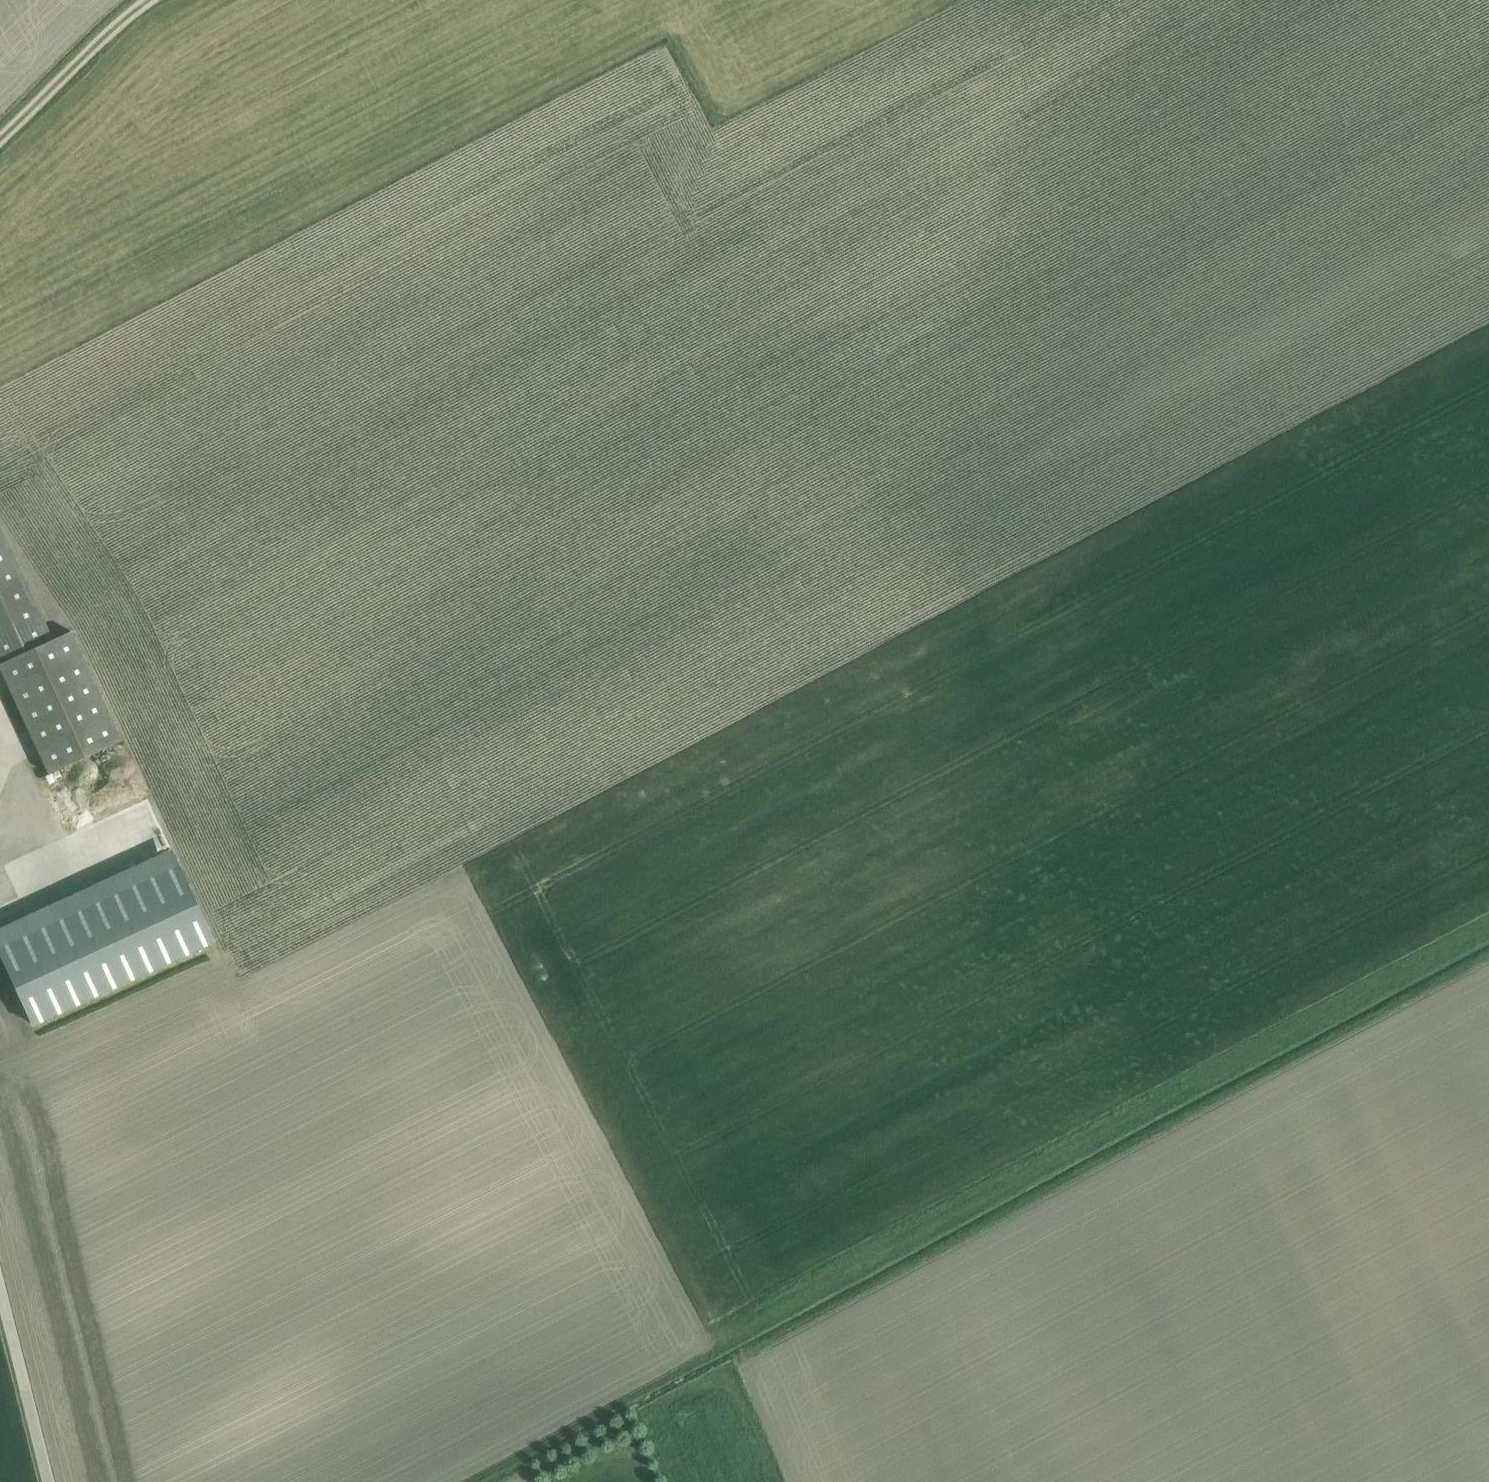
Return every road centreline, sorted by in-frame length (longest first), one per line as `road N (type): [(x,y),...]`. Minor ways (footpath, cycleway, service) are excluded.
road 1 (track): [(148,0),(0,136)]
road 2 (track): [(0,1291),(48,1481)]

